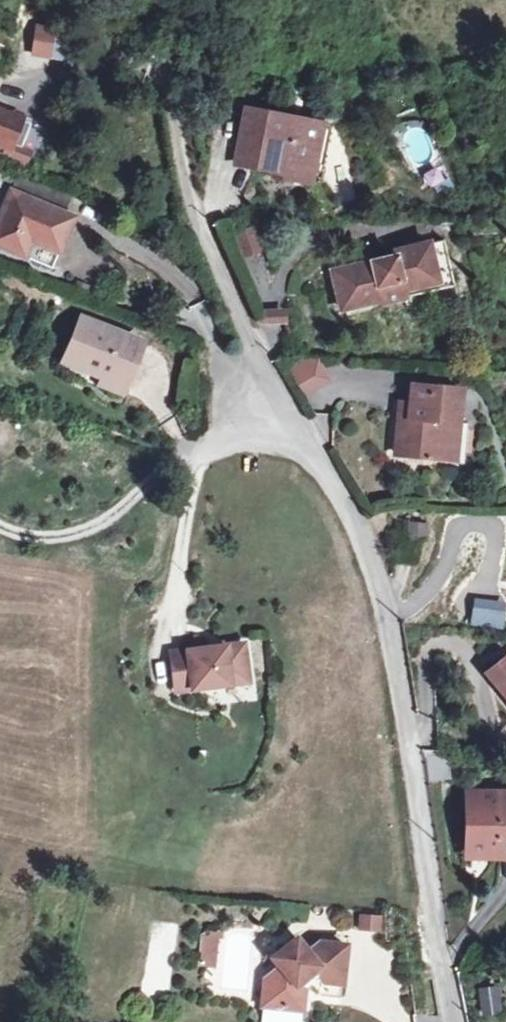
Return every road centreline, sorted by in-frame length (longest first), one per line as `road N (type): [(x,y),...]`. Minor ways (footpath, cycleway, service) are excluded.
road 1 (residential): [(460,1021),(374,558),(338,485),(287,412),(220,276),(196,210),(171,67)]

